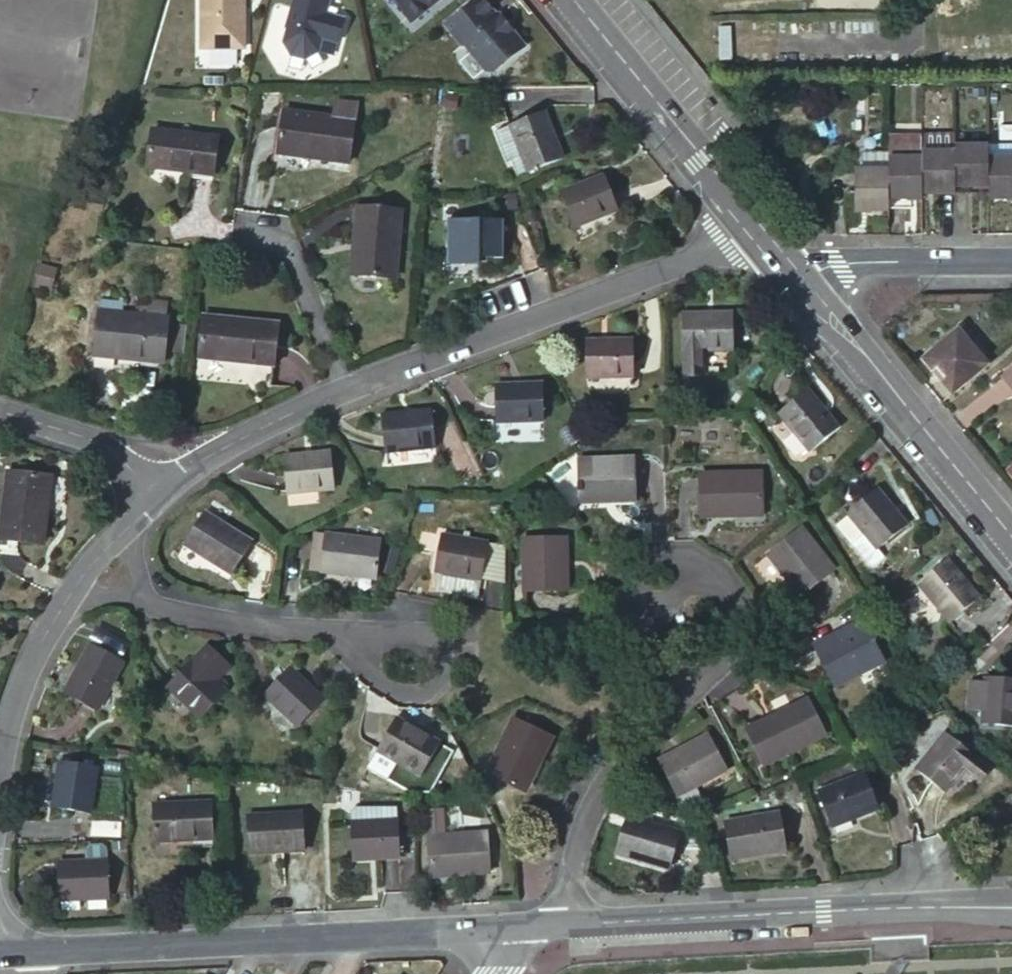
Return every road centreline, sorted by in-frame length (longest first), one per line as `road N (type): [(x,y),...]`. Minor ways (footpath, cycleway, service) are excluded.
road 1 (residential): [(564,923),(577,849),(612,761),(726,644),(713,592),(628,604)]
road 2 (tertiary): [(564,923),(1011,904)]
road 3 (residential): [(343,394),(758,232)]
road 4 (tertiary): [(64,952),(502,928)]
road 5 (tertiary): [(1011,536),(805,277)]
road 6 (residential): [(92,558),(151,609),(325,633),(375,651)]
road 7 (tertiary): [(758,232),(574,0)]
road 8 (residential): [(0,763),(36,645),(92,558)]
road 9 (residential): [(1011,264),(840,265),(805,277)]
road 10 (residential): [(343,394),(284,236),(247,232)]
road 11 (residential): [(167,490),(231,446),(343,394)]
road 12 (unclassified): [(0,411),(120,450),(167,490)]
road 13 (residential): [(375,651),(380,686),(412,700),(441,680),(441,646)]

